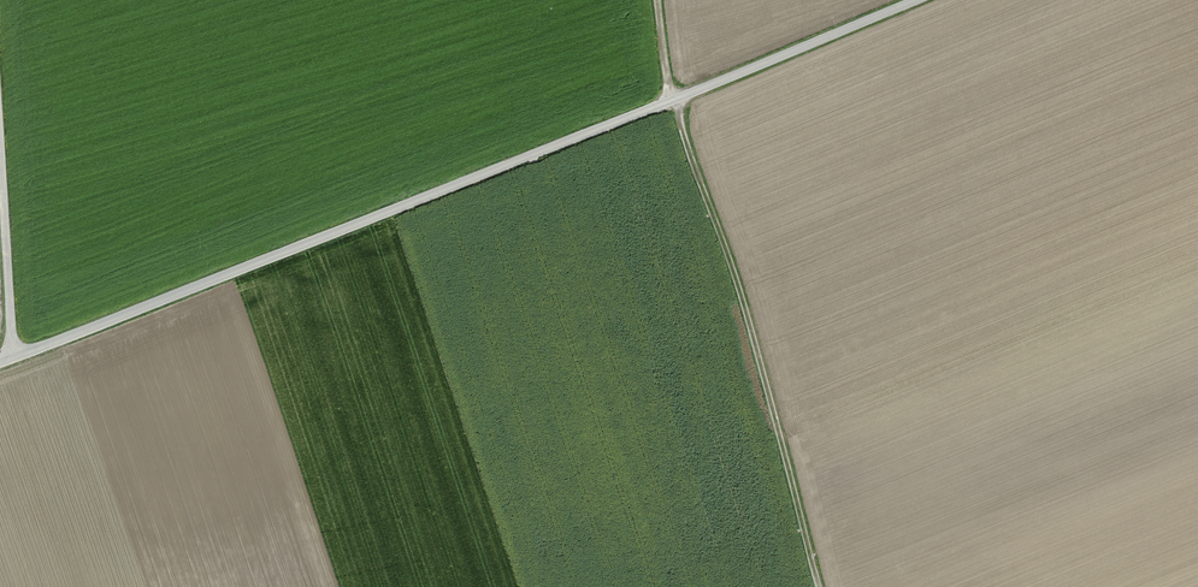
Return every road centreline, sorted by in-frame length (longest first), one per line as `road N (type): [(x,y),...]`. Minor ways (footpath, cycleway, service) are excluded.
road 1 (unclassified): [(0,368),(912,0)]
road 2 (track): [(657,0),(668,82),(753,339),(818,586)]
road 3 (track): [(0,148),(14,364)]

